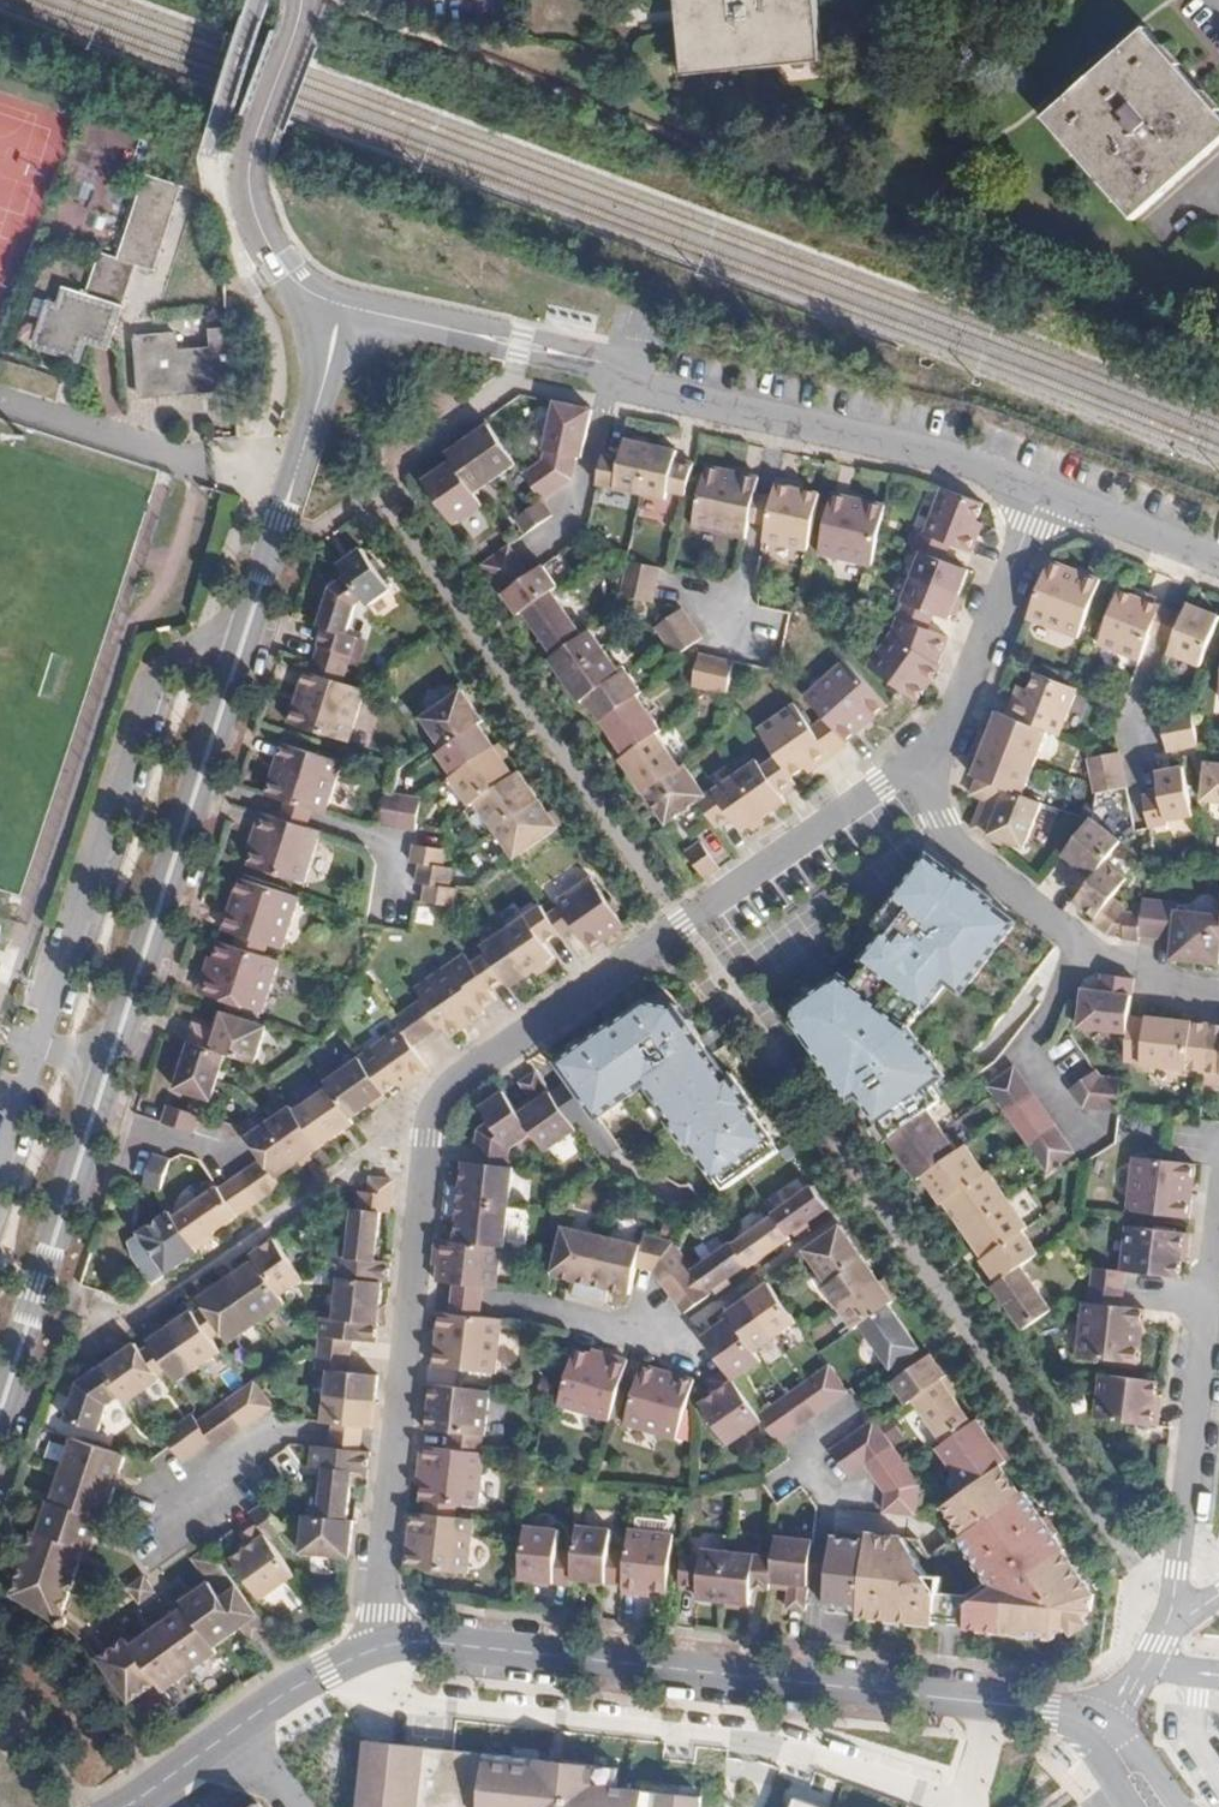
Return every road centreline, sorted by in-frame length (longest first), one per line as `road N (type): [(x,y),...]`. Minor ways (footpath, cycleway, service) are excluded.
road 1 (residential): [(0,1421),(343,303)]
road 2 (residential): [(412,1299),(433,1114),(448,1083),(882,782),(928,772)]
road 3 (tertiary): [(387,1646),(454,1643),(1050,1709),(1109,1729)]
road 4 (residential): [(1041,487),(343,303)]
road 5 (residential): [(928,772),(939,820),(955,845),(1060,925),(1077,952),(1135,964),(1167,991),(1218,994)]
road 6 (residential): [(1172,1601),(1218,1245)]
road 7 (residential): [(343,303),(287,267),(259,198),(261,161),(312,0)]
road 8 (residential): [(928,772),(1041,487)]
road 9 (tertiary): [(128,1806),(325,1670),(387,1646)]
road 10 (residential): [(412,1299),(532,1311),(663,1340)]
road 11 (residential): [(396,1448),(278,1433),(198,1482),(178,1513)]
road 12 (residential): [(1201,547),(1136,714),(1145,773)]
road 13 (residential): [(387,1646),(379,1622),(396,1448)]
road 14 (residential): [(1201,547),(1041,487)]
road 15 (residential): [(396,1448),(412,1299)]

